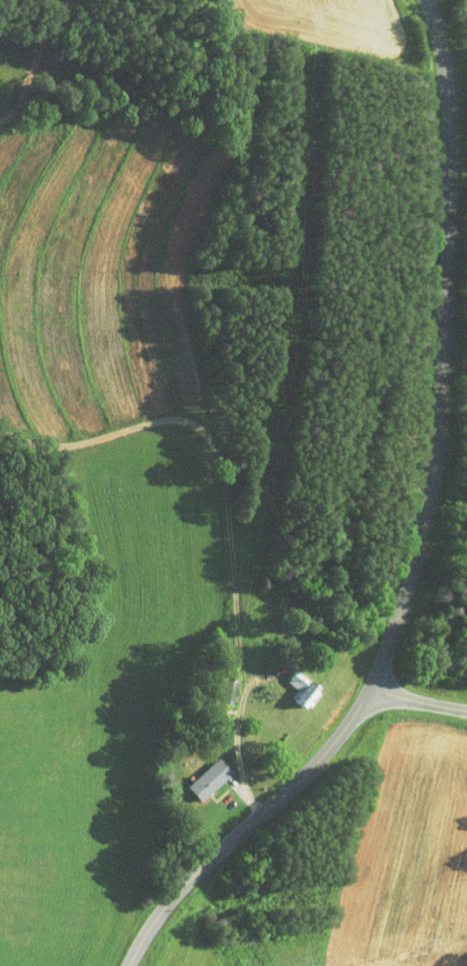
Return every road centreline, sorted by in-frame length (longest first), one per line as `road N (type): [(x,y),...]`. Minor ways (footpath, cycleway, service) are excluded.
road 1 (tertiary): [(129,965),(180,889),(328,751),(367,691),(412,570),(439,429),(448,221),(442,50),(427,0)]
road 2 (residential): [(260,816),(239,755),(245,681),(228,510),(219,456),(205,430),(167,420),(61,446),(0,430)]

